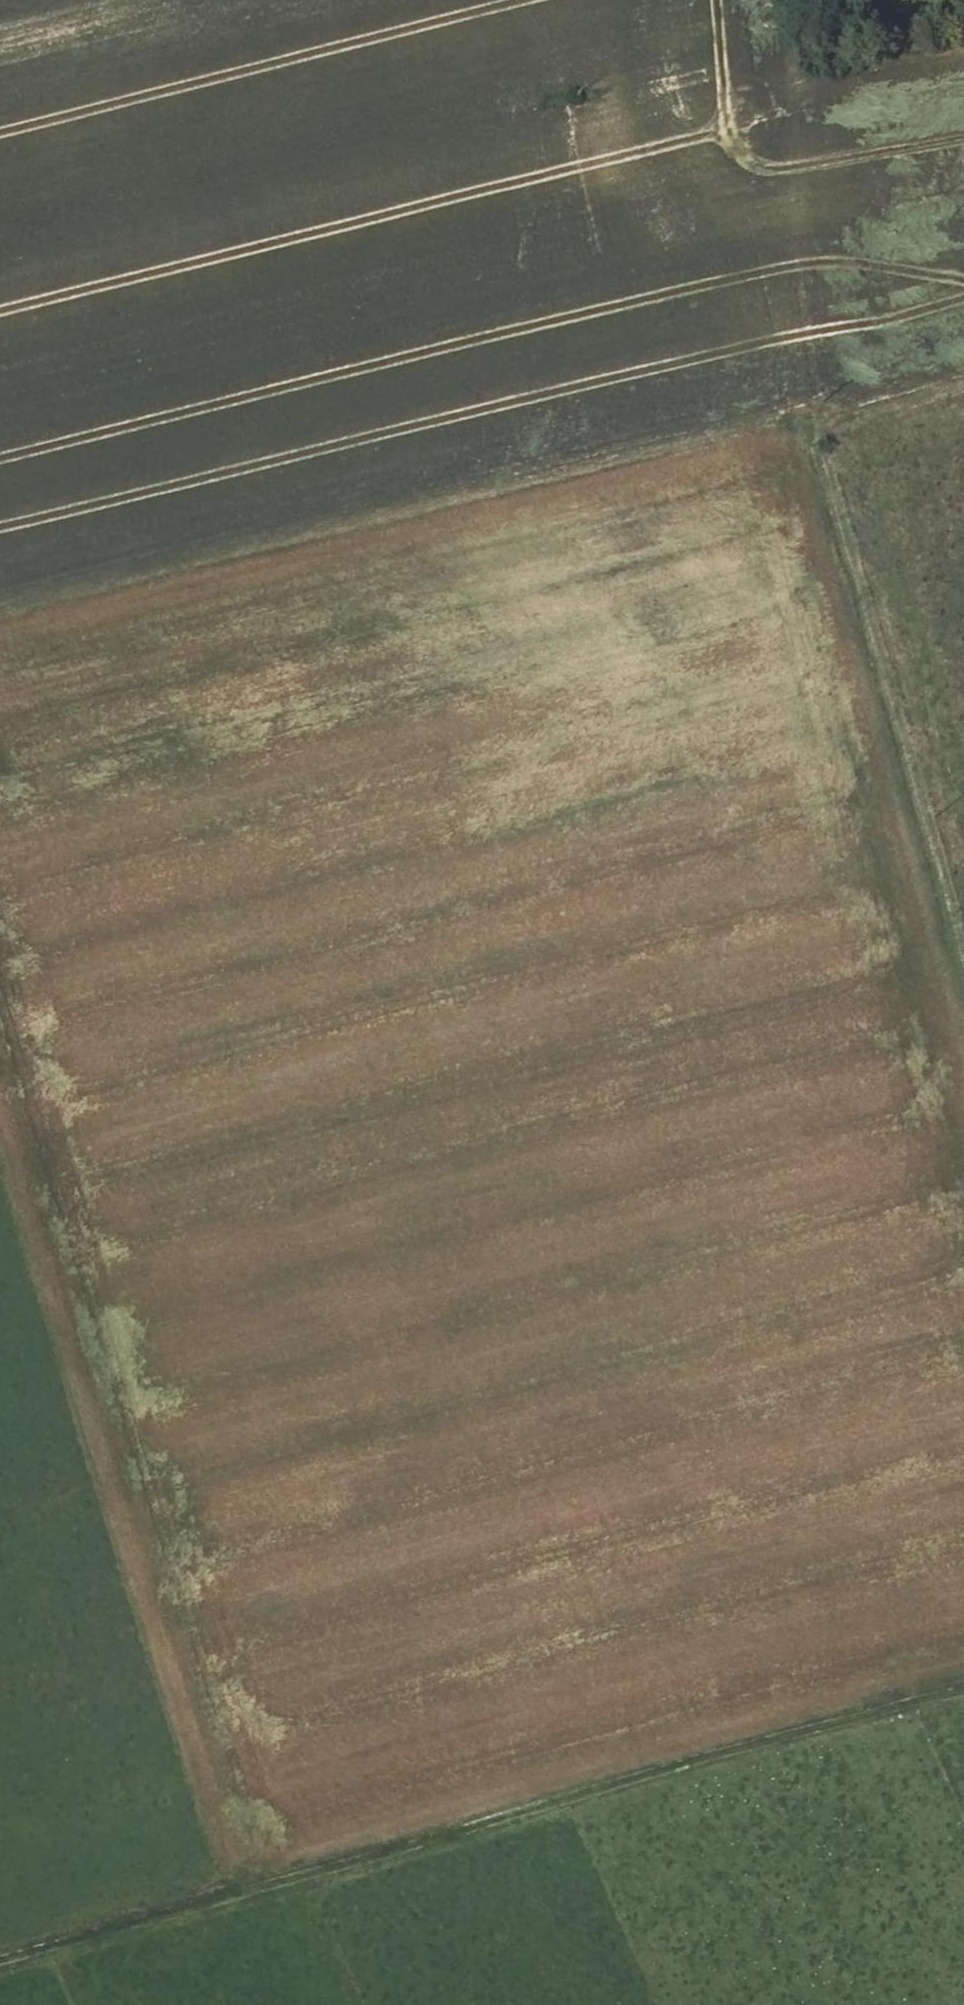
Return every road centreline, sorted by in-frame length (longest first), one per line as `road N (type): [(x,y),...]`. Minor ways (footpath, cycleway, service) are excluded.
road 1 (track): [(963,1694),(0,1958)]

